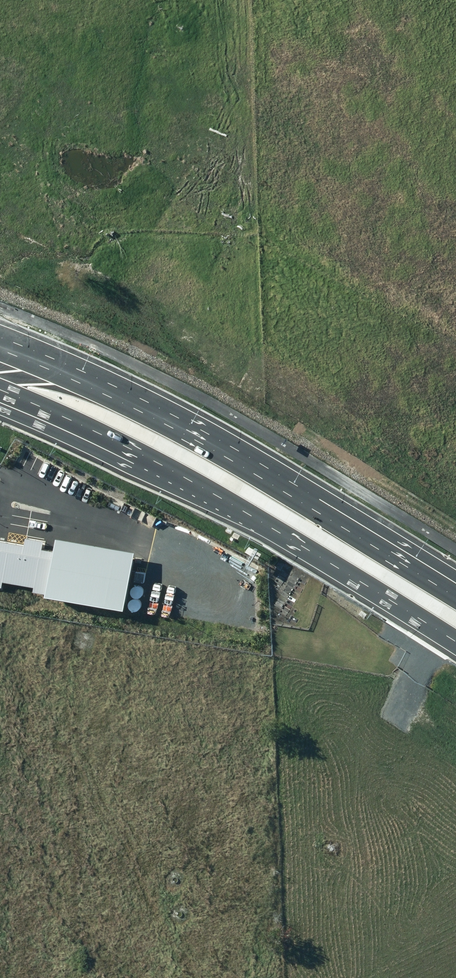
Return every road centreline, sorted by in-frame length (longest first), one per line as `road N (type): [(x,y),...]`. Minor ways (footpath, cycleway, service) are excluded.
road 1 (primary): [(455,645),(141,456),(0,389)]
road 2 (primary): [(0,350),(101,385),(187,429),(321,502),(455,592)]

